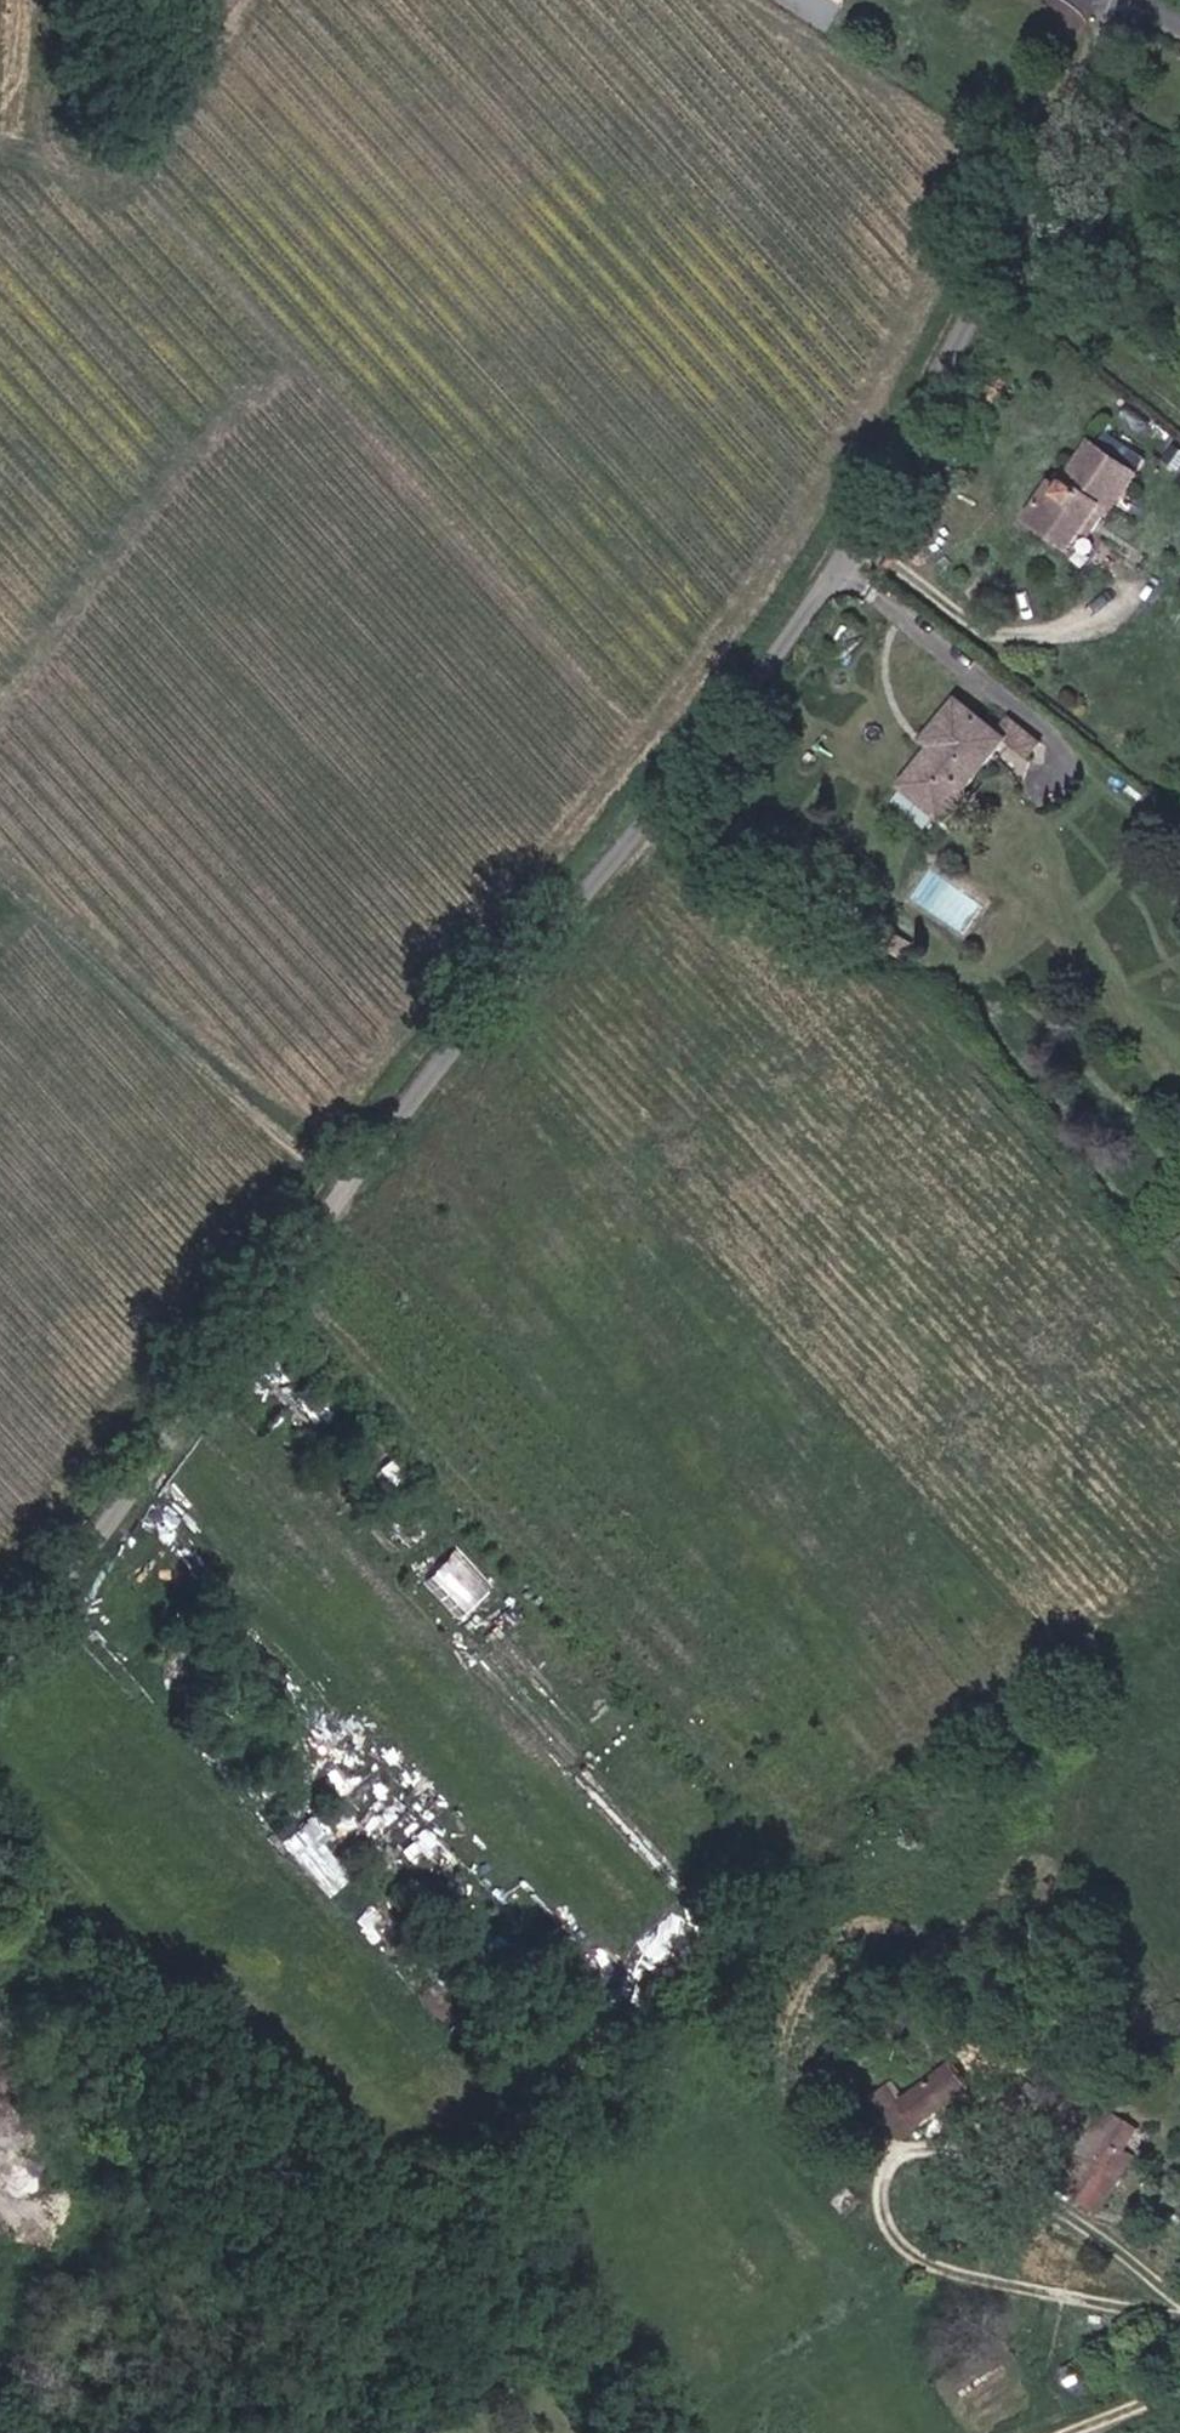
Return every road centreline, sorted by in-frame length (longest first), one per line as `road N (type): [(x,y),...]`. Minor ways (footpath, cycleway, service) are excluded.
road 1 (unclassified): [(0,1693),(358,1181),(500,991),(752,698),(844,564),(971,330),(1128,0)]

